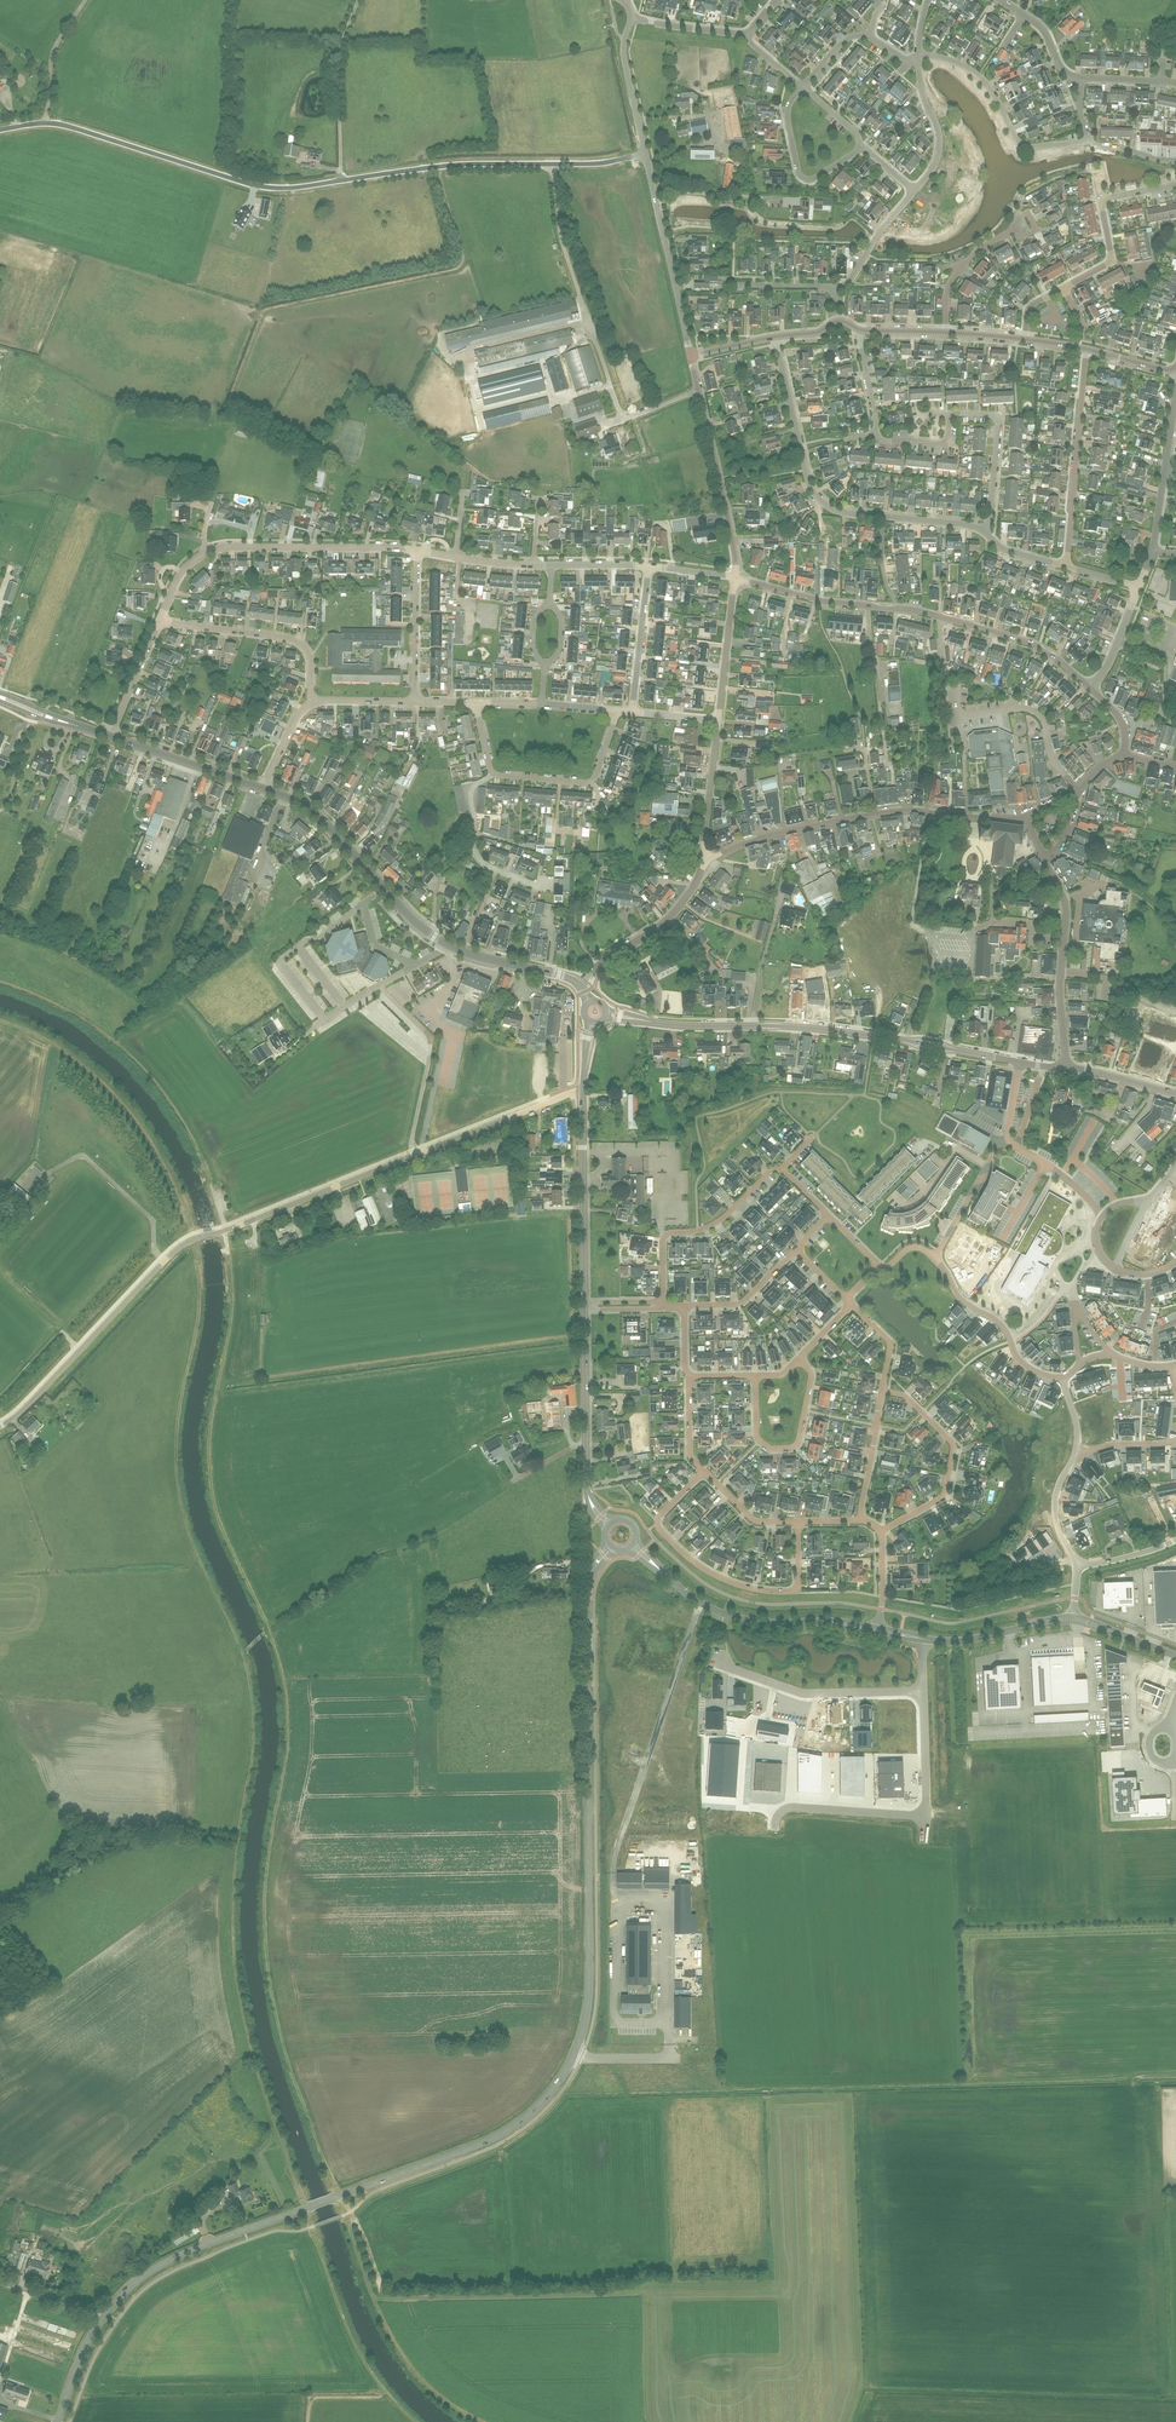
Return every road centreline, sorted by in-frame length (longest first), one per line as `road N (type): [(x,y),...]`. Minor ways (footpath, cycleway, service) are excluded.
road 1 (track): [(0,1020),(57,1045),(135,1115),(175,1183),(195,1239),(200,1299),(179,1414),(178,1476),(201,1563),(243,1652),(255,1721),(235,1955),(254,2055),(312,2228)]
road 2 (tertiary): [(105,2314),(128,2287),(173,2260),(487,2141),(539,2104),(565,2071),(589,1993),(592,1570)]
road 3 (unclassified): [(0,131),(58,125),(271,188),(441,167),(620,160)]
road 4 (residential): [(226,1230),(582,1092)]
road 5 (tertiary): [(1019,1062),(808,1028),(658,1023)]
road 6 (unclassified): [(0,1427),(172,1253),(226,1230)]
road 7 (residential): [(705,1471),(657,1524),(719,1578),(759,1590),(798,1588),(798,1522)]
road 8 (track): [(372,2295),(646,2293)]
road 9 (track): [(0,1916),(46,1879),(82,1834),(239,1839)]
road 10 (residential): [(1078,791),(1054,762),(1045,723),(1032,711),(960,714),(956,682),(944,667),(942,618)]
road 11 (residential): [(880,517),(834,512),(812,492),(774,337)]
road 12 (residential): [(734,577),(690,356)]
road 13 (primary): [(430,934),(323,820),(263,789)]
road 14 (track): [(418,2421),(356,2345),(312,2228)]
road 15 (residential): [(1066,569),(1086,349)]
road 16 (residential): [(880,1532),(943,1496),(953,1447),(904,1396),(882,1391)]
road 17 (residential): [(1089,142),(1022,144),(978,76),(950,60),(917,56)]
road 18 (unclassified): [(717,1663),(802,1693),(924,1692)]
road 19 (residential): [(417,550),(206,552)]
road 20 (primary): [(584,1302),(582,1092)]
road 21 (residential): [(311,703),(307,651),(294,640),(159,621)]
road 22 (residential): [(690,356),(644,156)]
road 23 (residential): [(783,1169),(717,1223),(666,1236),(664,1301)]
road 24 (residential): [(756,1376),(757,1437),(773,1449),(793,1447),(812,1378),(799,1360)]
road 25 (primary): [(838,1623),(740,1619),(700,1603),(659,1569)]
road 26 (residential): [(1064,1377),(1023,1364),(1006,1330),(962,1300),(933,1257)]
road 27 (primary): [(589,1496),(584,1310)]
road 28 (residential): [(579,985),(669,918),(704,858)]
road 29 (residential): [(874,814),(704,858)]
road 30 (residential): [(493,773),(591,782),(618,711)]
road 31 (residential): [(493,773),(470,794),(476,855),(497,871),(545,885)]
road 32 (residential): [(863,145),(809,178),(799,176),(786,130),(787,107),(801,88)]
road 33 (residential): [(1090,688),(1036,645),(942,618)]
road 34 (residential): [(897,608),(820,601),(734,577)]
road 35 (unclassified): [(925,1816),(794,1807),(776,1815),(774,1826)]
road 36 (residential): [(982,531),(997,417),(950,414)]
road 37 (primary): [(263,789),(110,736)]
road 38 (primary): [(579,985),(480,958),(430,934)]
road 39 (residential): [(414,702),(417,550)]
road 40 (residential): [(1026,816),(874,814)]
road 41 (residential): [(632,712),(648,566)]
road 42 (residential): [(718,721),(734,577)]
road 43 (residential): [(933,1257),(993,1152),(1010,1141)]
road 44 (residential): [(644,156),(623,53),(630,19)]
road 45 (residential): [(913,192),(936,148),(918,61)]
road 46 (residential): [(704,858),(718,721)]
road 47 (residential): [(945,334),(948,284),(977,250),(1012,230)]
road 48 (residential): [(684,1308),(743,1303),(795,1249)]
road 49 (residential): [(859,1520),(882,1391)]
road 50 (residential): [(834,288),(850,280),(913,192)]
road 51 (residential): [(110,736),(159,621)]
road 52 (unclassified): [(924,1692),(925,1816)]
road 53 (residential): [(1175,1014),(1121,981),(1061,974)]
road 54 (residential): [(1080,1364),(1075,1304),(1112,1355)]
road 55 (residential): [(1078,1449),(1055,1504),(1060,1534),(1076,1559)]

